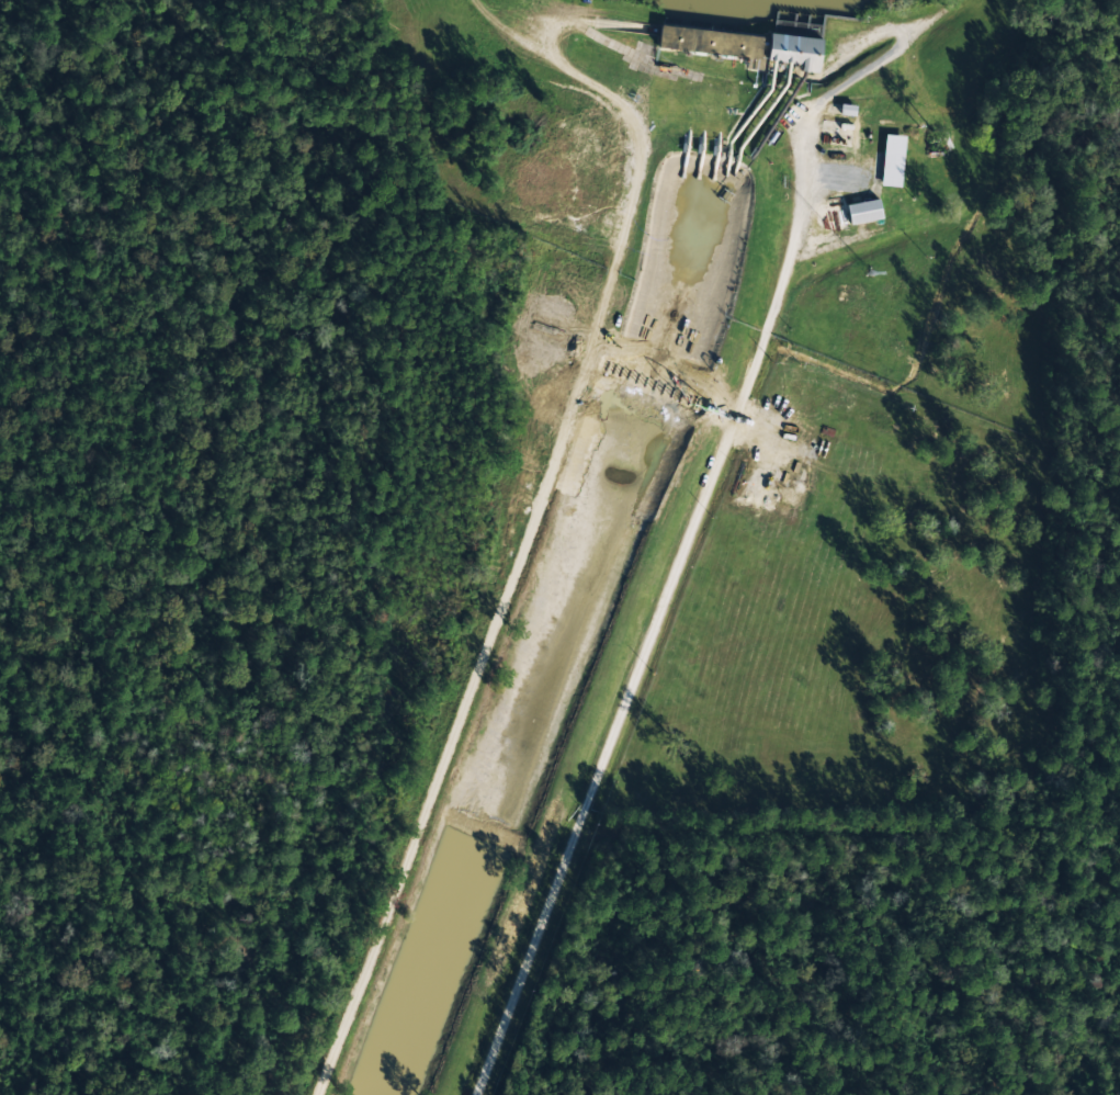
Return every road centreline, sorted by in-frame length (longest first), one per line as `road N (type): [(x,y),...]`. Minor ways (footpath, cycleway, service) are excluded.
road 1 (residential): [(477,1094),(771,323)]

